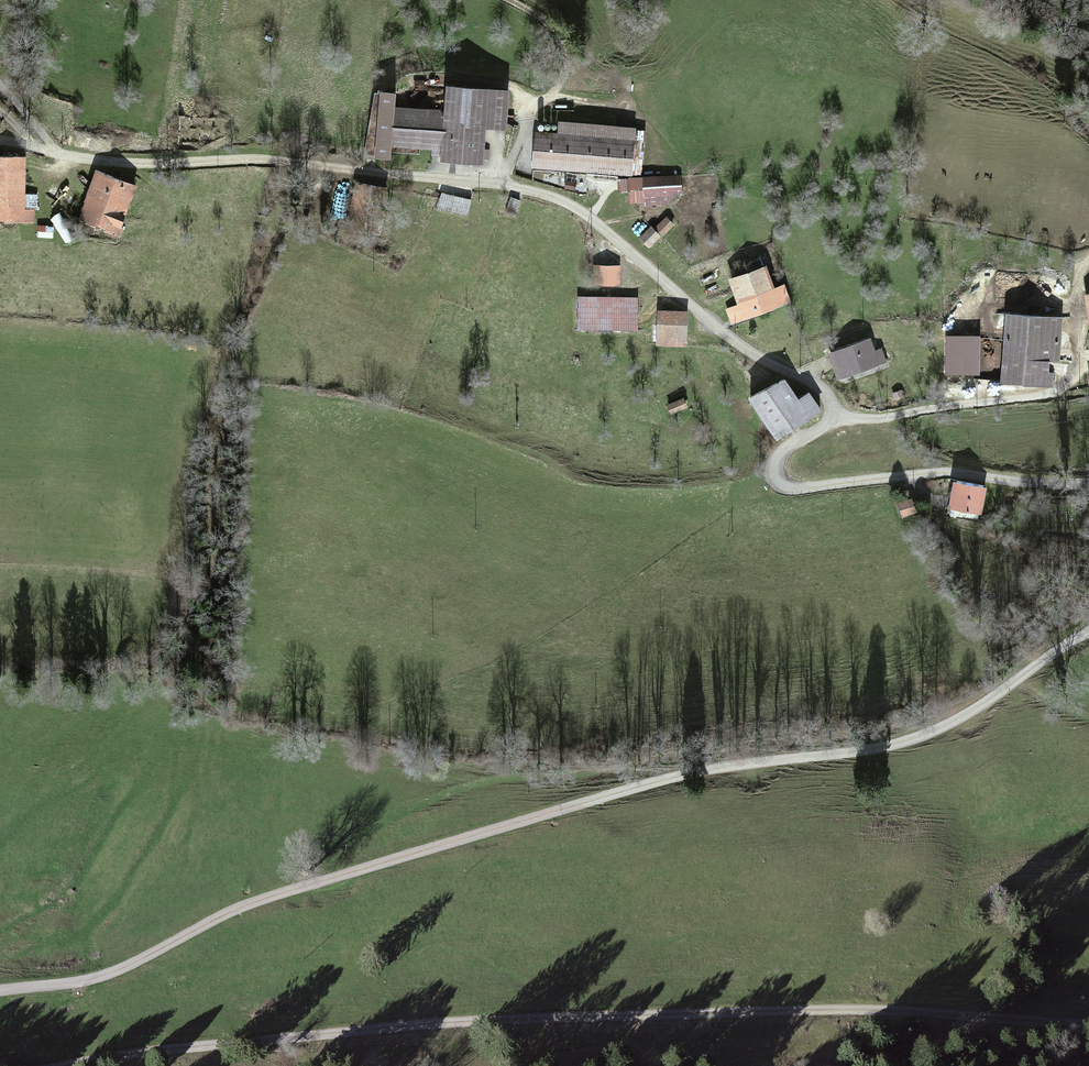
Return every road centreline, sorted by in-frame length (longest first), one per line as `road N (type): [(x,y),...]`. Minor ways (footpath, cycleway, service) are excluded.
road 1 (unclassified): [(1088,632),(973,710),(908,740),(700,770),(238,909),(130,964),(75,982),(0,990)]
road 2 (unclassified): [(86,1065),(204,1048),(738,1012),(1088,1023)]
road 3 (unclassified): [(831,416),(822,388),(734,341),(586,214),(540,193),(264,159),(121,163),(0,140)]
road 4 (unclassified): [(831,416),(779,455),(782,485),(947,472),(1088,484)]
road 5 (track): [(506,0),(568,40),(569,67),(532,113),(502,184)]
road 6 (track): [(1088,261),(1080,277),(1076,370),(1049,394)]

